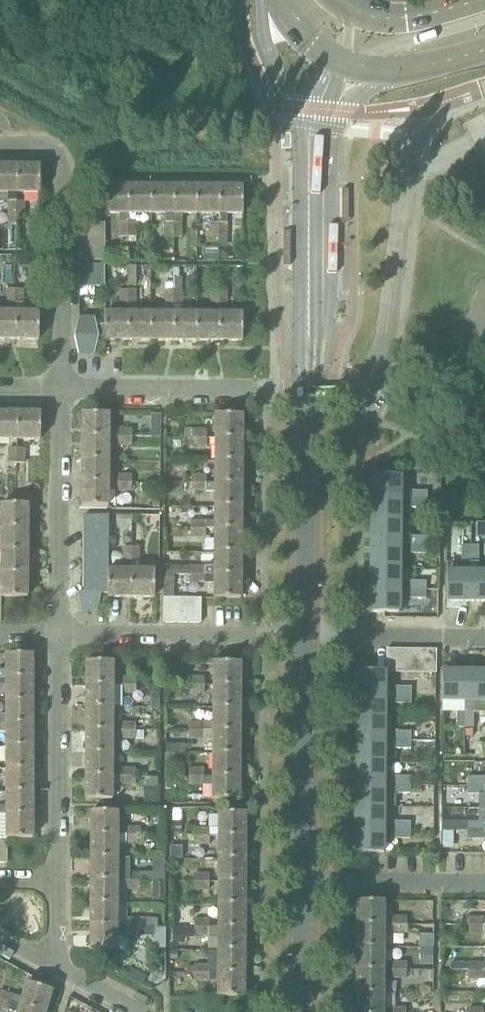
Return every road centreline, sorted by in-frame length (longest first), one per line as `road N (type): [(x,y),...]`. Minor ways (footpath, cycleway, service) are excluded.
road 1 (residential): [(57,968),(63,636)]
road 2 (residential): [(61,391),(63,164),(46,148),(0,145)]
road 3 (tertiary): [(380,370),(423,109)]
road 4 (tertiary): [(307,882),(304,634)]
road 5 (residential): [(61,391),(308,392)]
road 6 (residential): [(63,636),(61,391)]
road 7 (tertiary): [(304,634),(308,392)]
road 8 (residential): [(63,636),(304,634)]
road 9 (primary): [(279,0),(311,46),(350,66),(411,69),(484,49)]
road 10 (residential): [(484,637),(304,634)]
road 11 (residential): [(307,882),(484,885)]
road 12 (primary): [(481,0),(407,17),(376,17),(340,0)]
road 13 (tertiary): [(306,1011),(307,882)]

